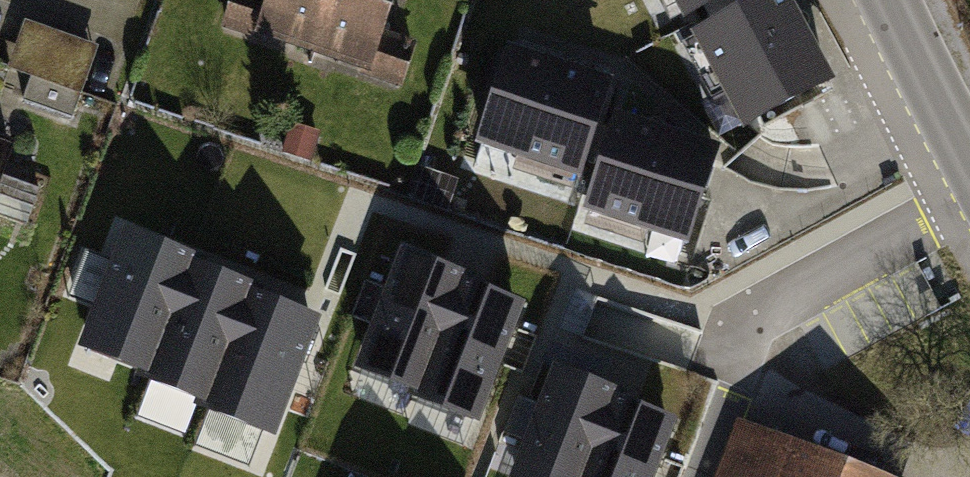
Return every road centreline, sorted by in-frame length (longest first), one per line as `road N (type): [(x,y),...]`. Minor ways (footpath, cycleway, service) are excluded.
road 1 (tertiary): [(892,0),(969,163)]

